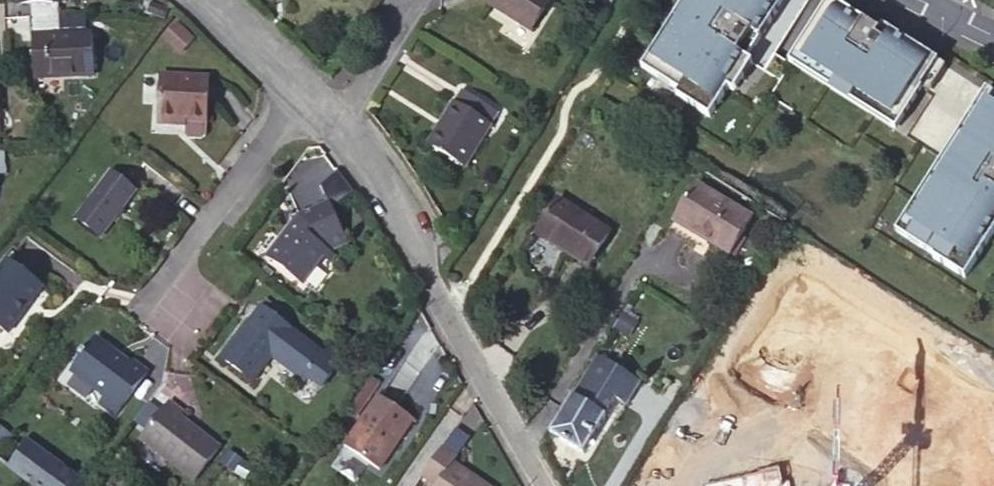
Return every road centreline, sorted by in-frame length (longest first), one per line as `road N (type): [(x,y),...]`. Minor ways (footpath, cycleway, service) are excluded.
road 1 (residential): [(542,485),(376,174),(300,87)]
road 2 (residential): [(170,302),(178,257),(300,87)]
road 3 (residential): [(300,87),(200,0)]

